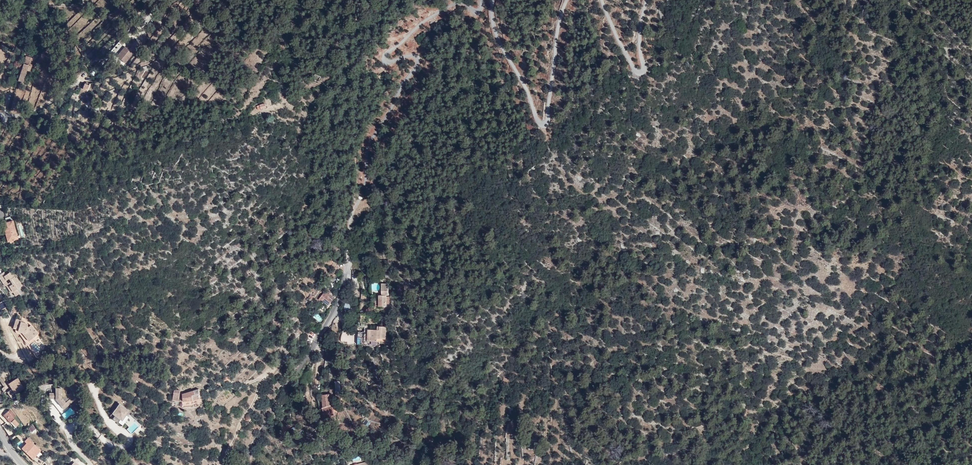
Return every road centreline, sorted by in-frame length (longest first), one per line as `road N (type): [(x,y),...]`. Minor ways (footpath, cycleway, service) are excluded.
road 1 (unclassified): [(366,177),(350,219),(342,298),(246,464)]
road 2 (track): [(366,177),(374,142),(417,72),(418,59),(388,62),(386,55),(429,21),(475,0)]
road 3 (track): [(485,0),(542,129),(564,0)]
road 4 (track): [(601,0),(644,76),(639,43),(648,0)]

